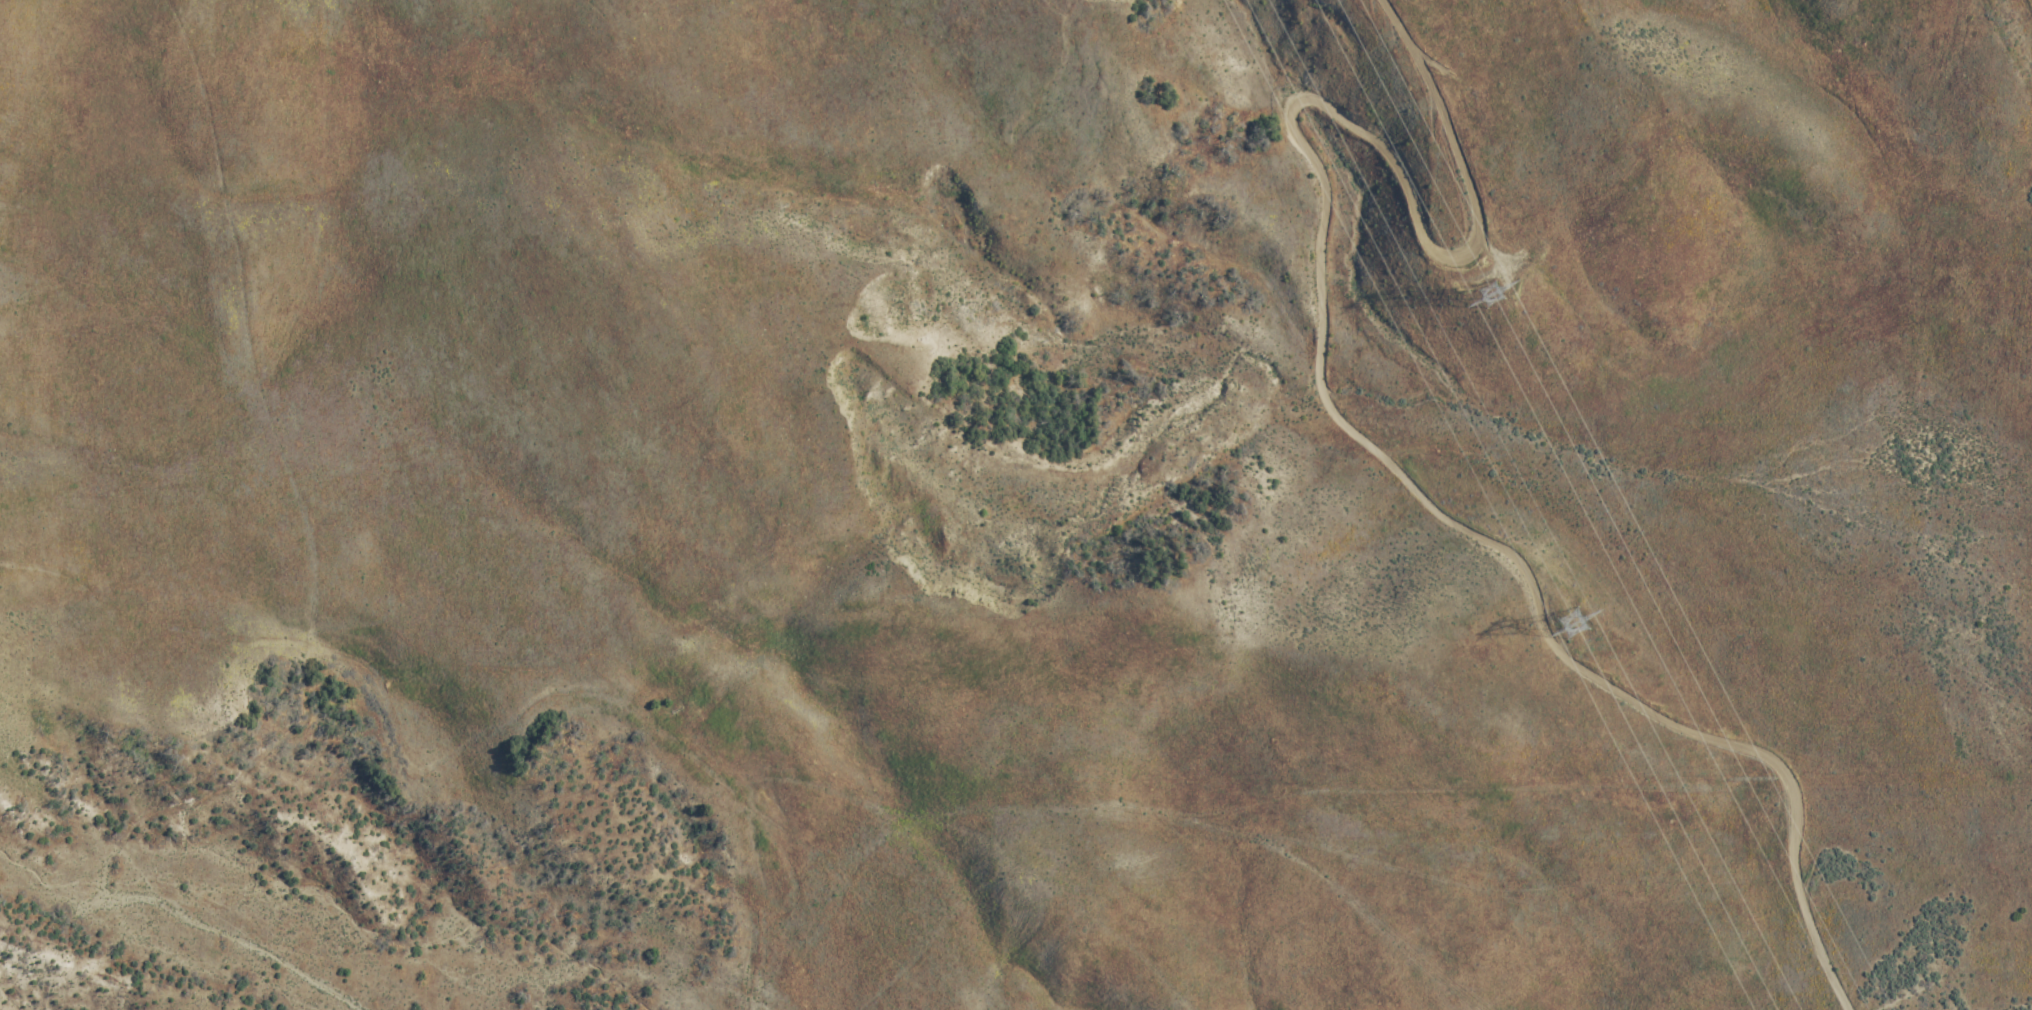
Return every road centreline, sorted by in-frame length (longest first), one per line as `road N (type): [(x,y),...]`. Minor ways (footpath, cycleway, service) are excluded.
road 1 (track): [(1845,1009),(1805,917),(1786,792),(1768,762),(1669,723),(1568,661),(1553,645),(1520,567),(1422,498),(1349,426),(1322,383),(1325,202),(1314,163),(1291,130),(1293,104),(1328,107),(1382,147),(1405,176),(1437,247),(1449,255),(1470,250),(1480,232),(1437,101),(1379,0)]

